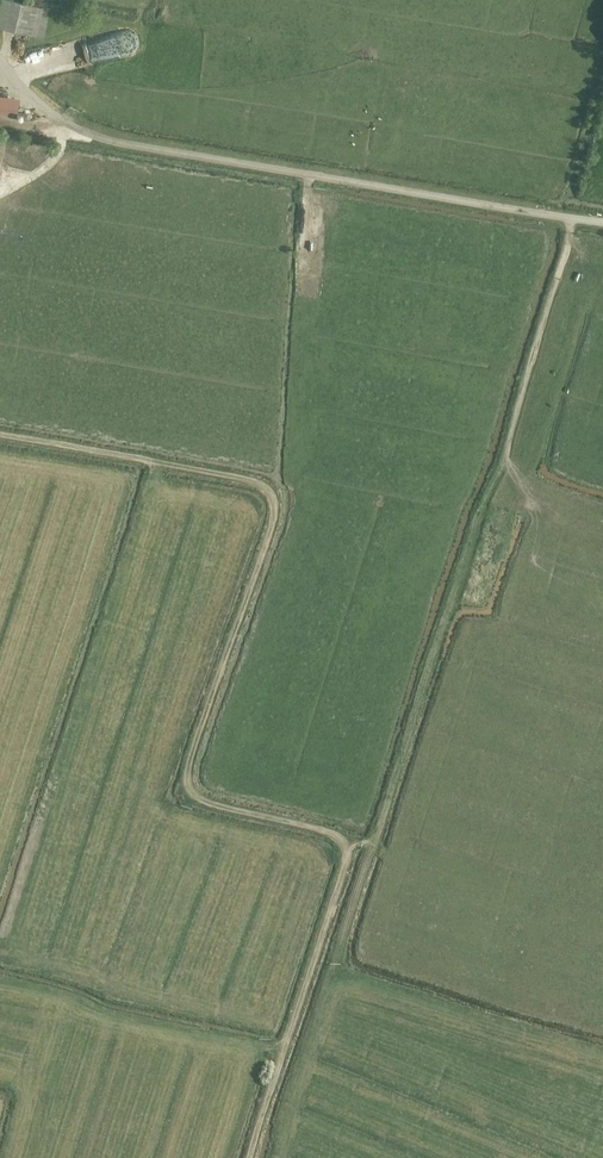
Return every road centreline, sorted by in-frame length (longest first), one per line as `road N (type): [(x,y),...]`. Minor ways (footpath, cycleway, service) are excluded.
road 1 (track): [(0,435),(255,480),(273,494),(276,516),(191,769),(192,790),(211,802),(334,835),(347,849),(252,1157)]
road 2 (track): [(568,217),(504,462),(480,511),(378,827),(347,849)]
road 3 (unclassified): [(602,222),(88,131),(59,115),(0,59)]
road 4 (track): [(374,836),(334,968)]

